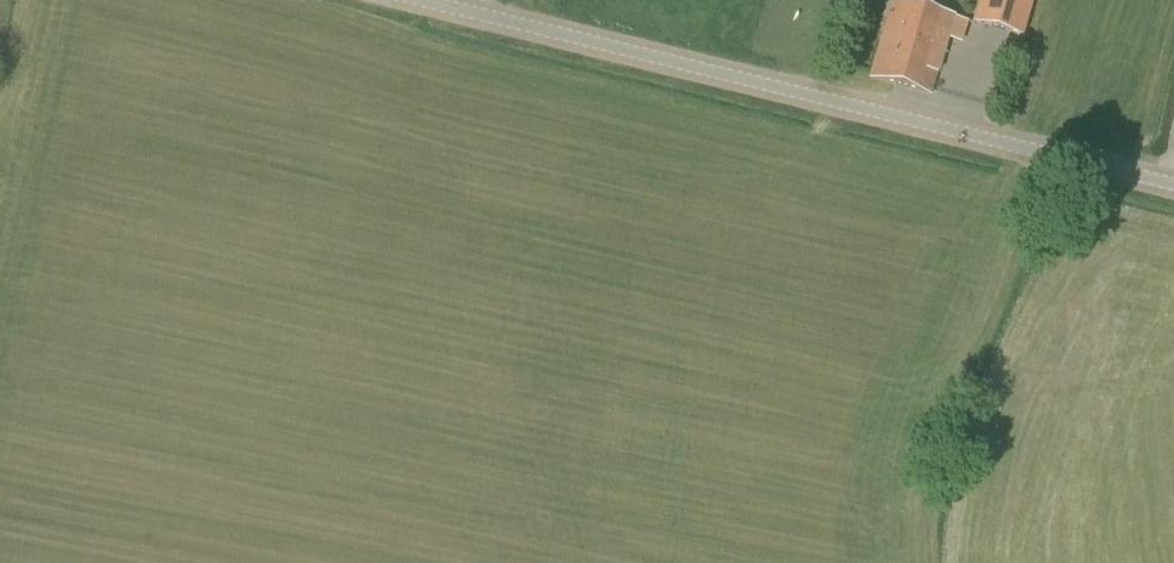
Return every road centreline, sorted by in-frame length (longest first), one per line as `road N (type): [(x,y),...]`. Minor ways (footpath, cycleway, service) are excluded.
road 1 (tertiary): [(1173,185),(436,7)]

